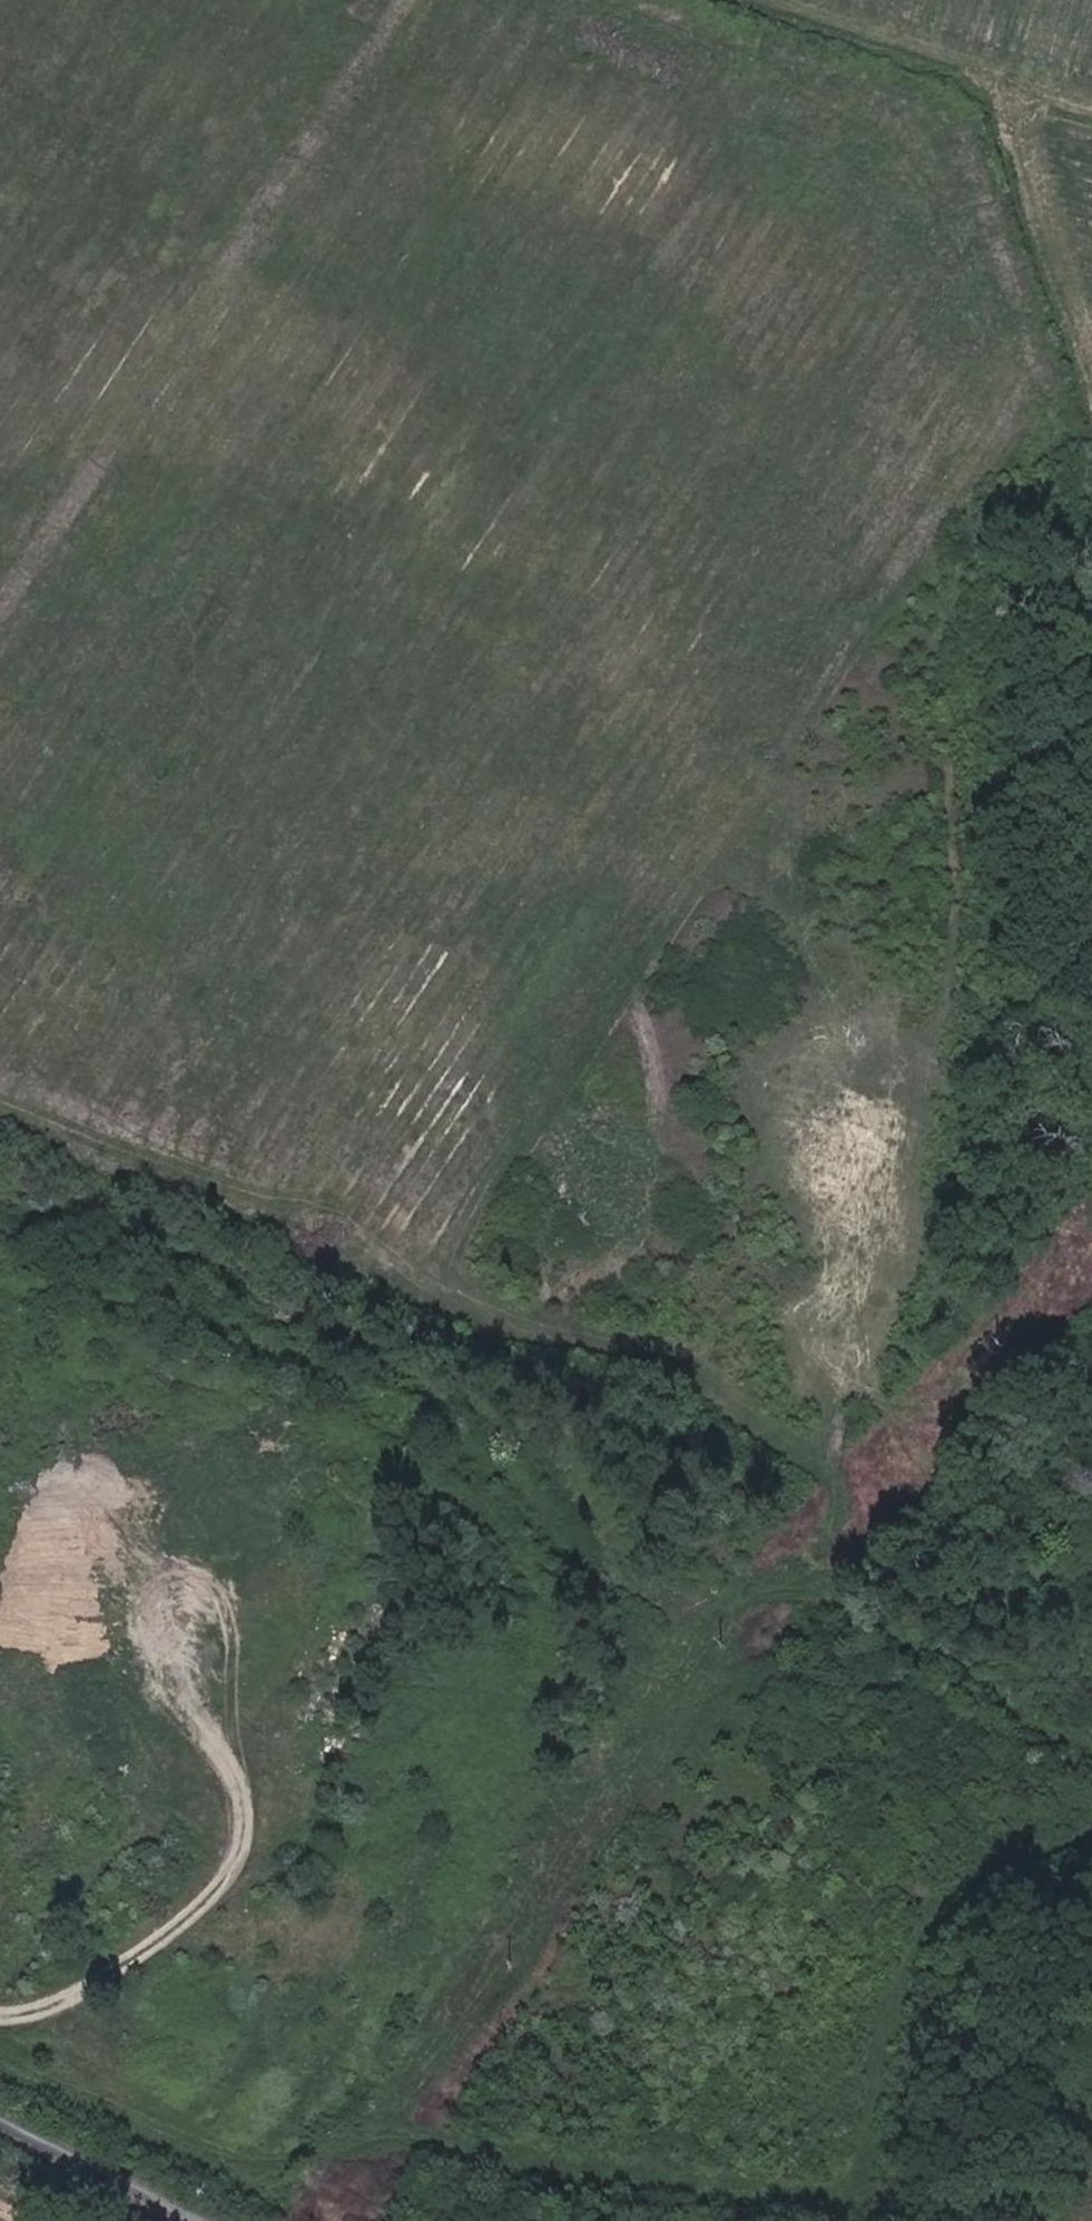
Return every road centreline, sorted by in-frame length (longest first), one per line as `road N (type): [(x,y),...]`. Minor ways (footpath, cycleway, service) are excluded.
road 1 (unclassified): [(198,2220),(0,2122)]

